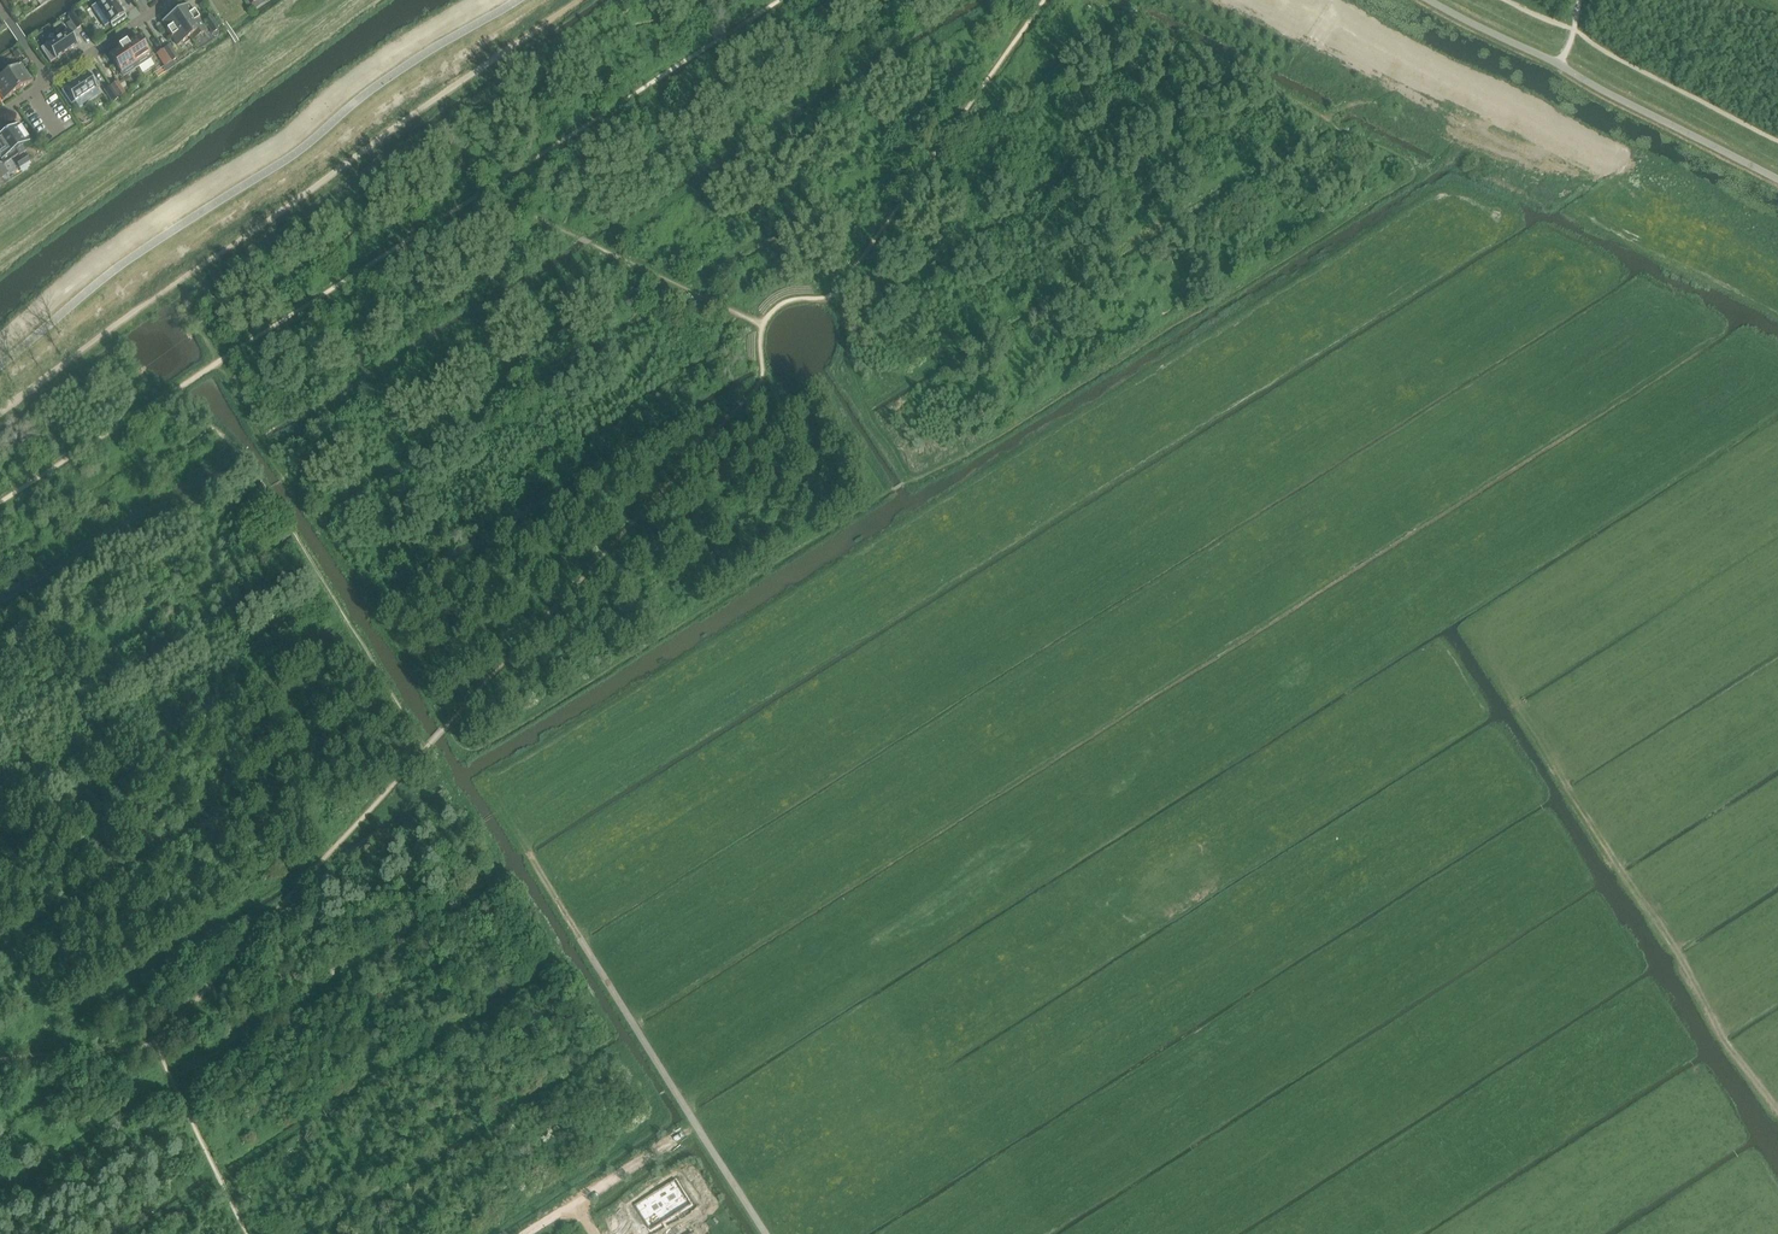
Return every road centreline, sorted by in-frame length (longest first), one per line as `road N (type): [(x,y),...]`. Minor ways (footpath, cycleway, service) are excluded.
road 1 (track): [(513,823),(769,1233)]
road 2 (track): [(1777,1098),(1537,719)]
road 3 (track): [(529,1233),(669,1145)]
road 4 (residential): [(171,0),(49,80)]

